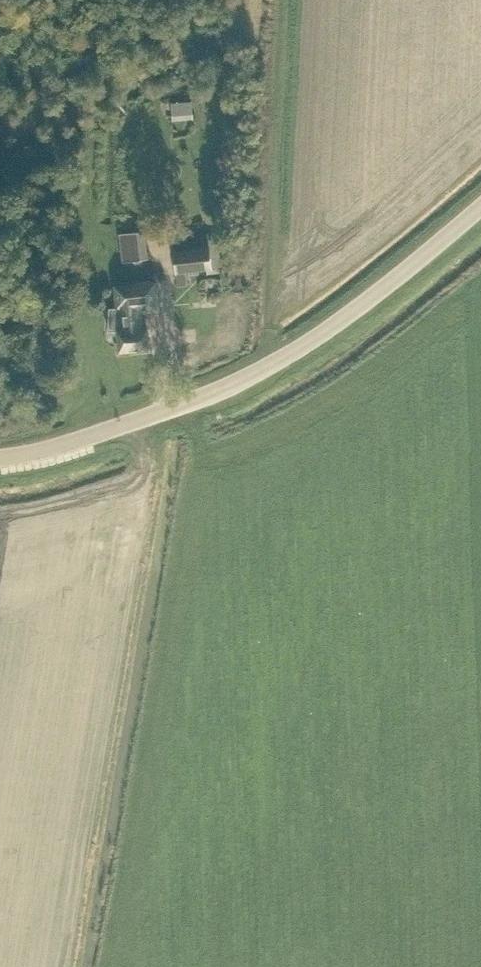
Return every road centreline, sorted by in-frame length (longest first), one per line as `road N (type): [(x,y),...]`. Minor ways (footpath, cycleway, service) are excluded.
road 1 (tertiary): [(0,458),(88,436),(235,383),(315,337),(480,206)]

